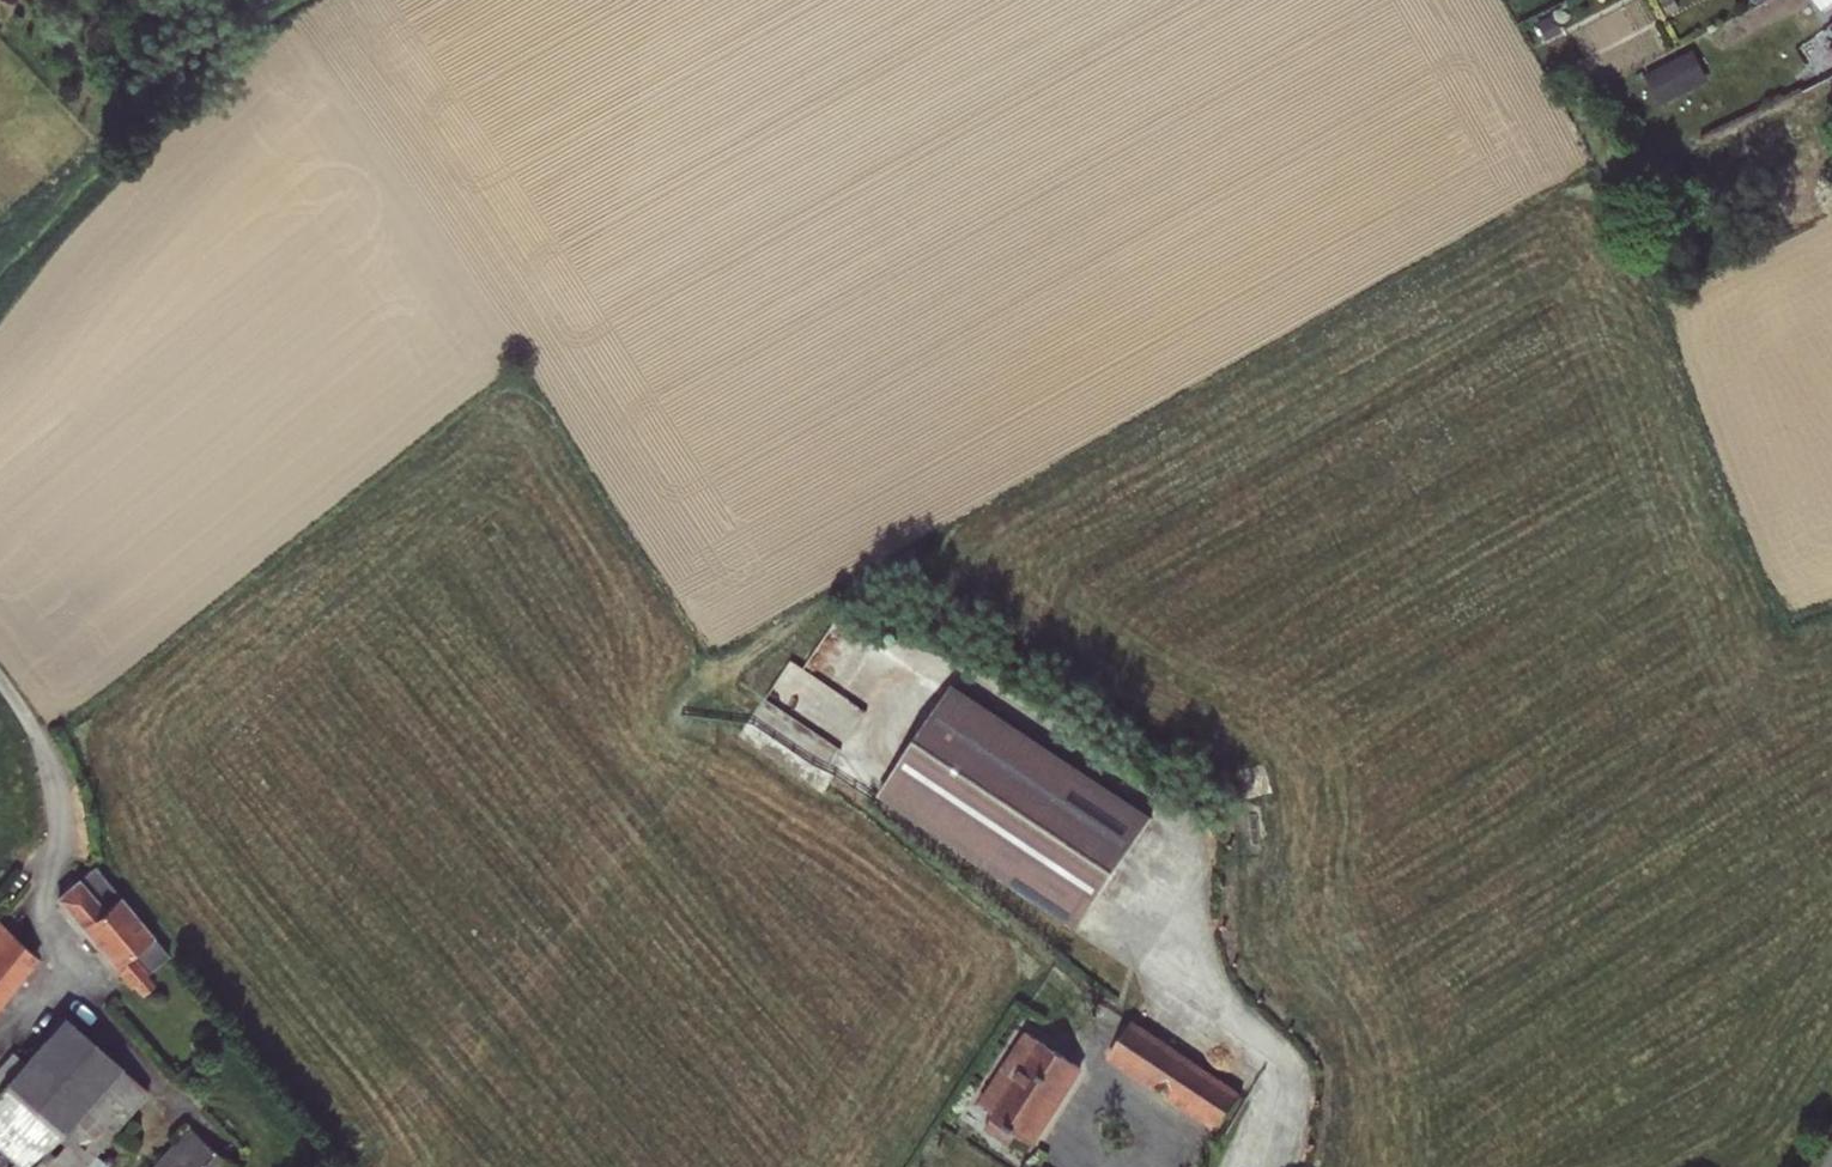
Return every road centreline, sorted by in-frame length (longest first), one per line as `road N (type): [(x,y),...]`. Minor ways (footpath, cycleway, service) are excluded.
road 1 (unclassified): [(65,852),(57,792),(36,735),(0,681)]

